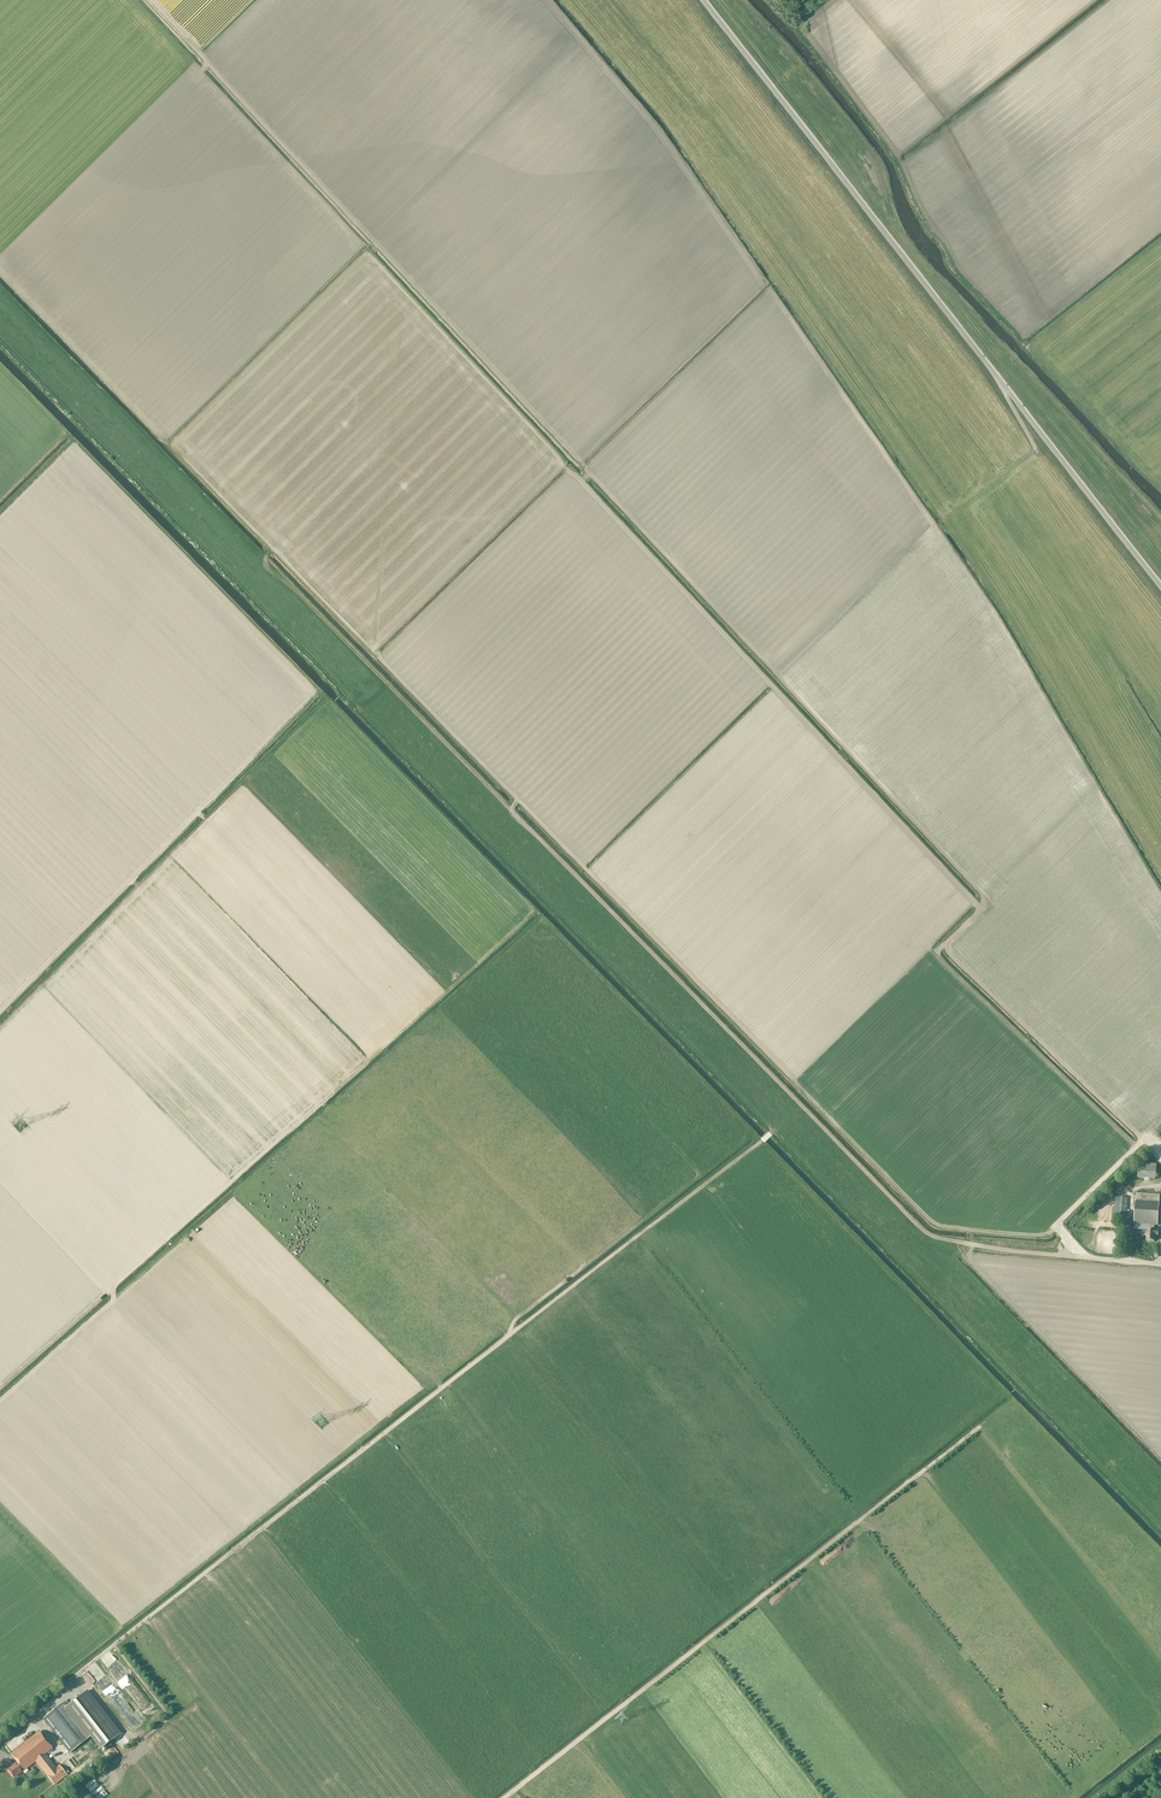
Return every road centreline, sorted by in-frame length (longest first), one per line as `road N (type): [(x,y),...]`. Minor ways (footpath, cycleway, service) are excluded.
road 1 (unclassified): [(1160,589),(703,0)]
road 2 (track): [(379,248),(149,0)]

